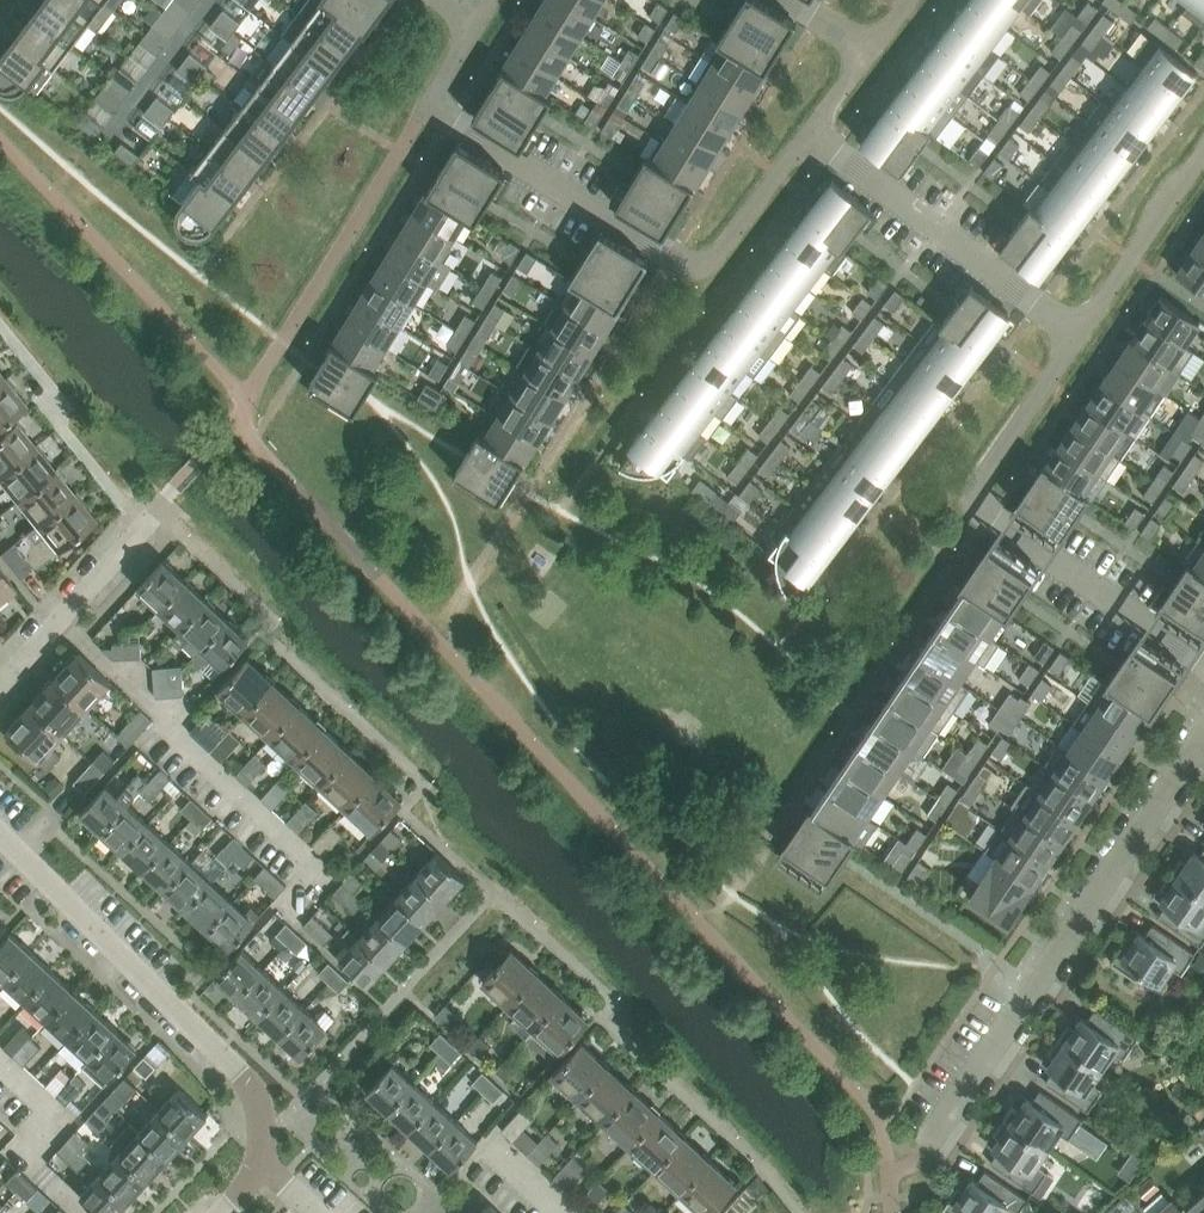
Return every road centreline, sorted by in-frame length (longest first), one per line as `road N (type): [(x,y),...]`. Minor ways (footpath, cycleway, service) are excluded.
road 1 (residential): [(1203,666),(981,503),(977,487),(1083,333)]
road 2 (residential): [(947,1129),(1203,745)]
road 3 (residential): [(0,828),(223,1065),(254,1116),(257,1166)]
road 4 (residential): [(1083,333),(811,130)]
road 5 (residential): [(583,201),(671,259),(694,265),(718,259),(811,130)]
road 6 (residential): [(583,201),(442,113),(434,97),(484,19)]
road 7 (residential): [(0,683),(146,516)]
road 8 (residential): [(1083,333),(1203,156)]

